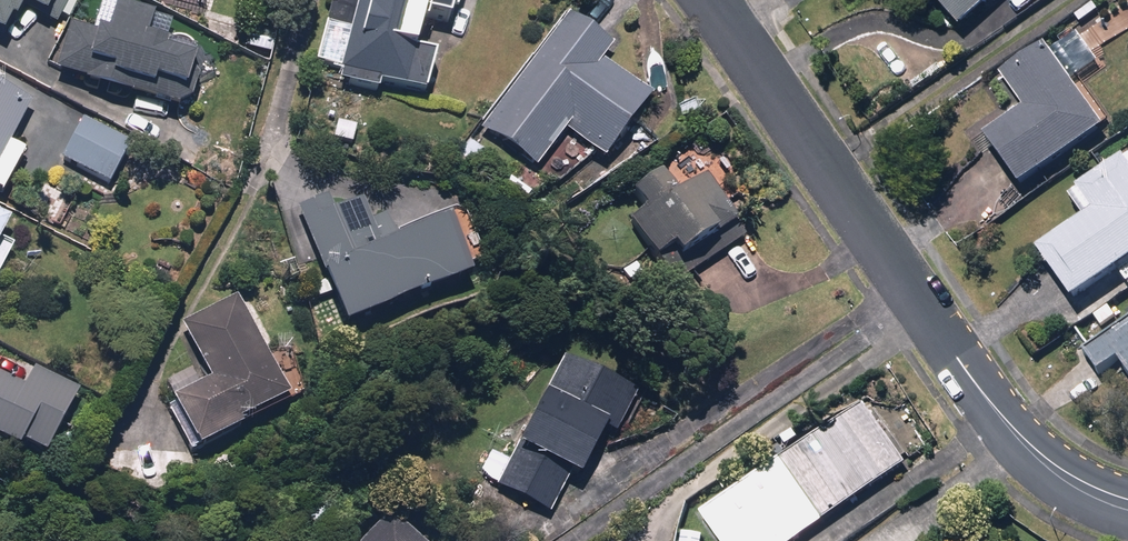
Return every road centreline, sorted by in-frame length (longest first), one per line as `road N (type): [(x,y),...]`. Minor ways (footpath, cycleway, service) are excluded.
road 1 (residential): [(708,0),(1010,430),(1077,484),(1127,503)]

